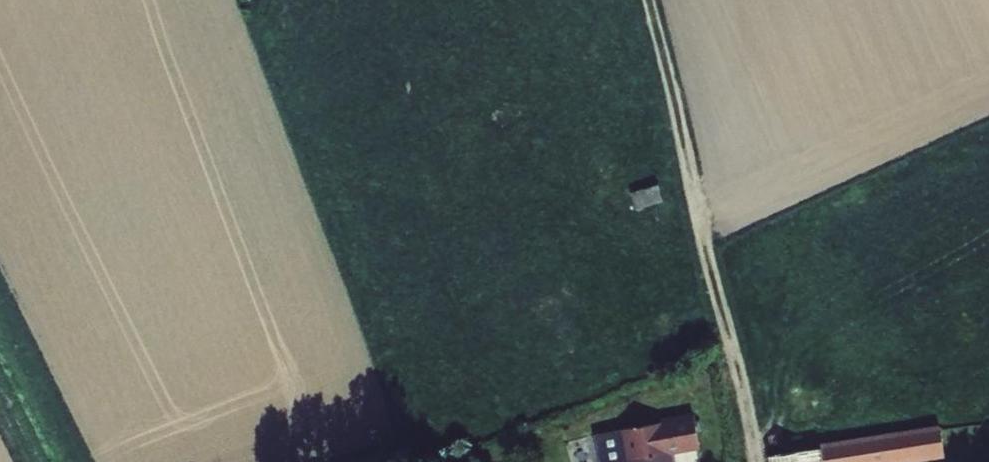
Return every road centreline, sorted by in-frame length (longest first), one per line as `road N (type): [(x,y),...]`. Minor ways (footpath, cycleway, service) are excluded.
road 1 (track): [(754,461),(645,0)]

